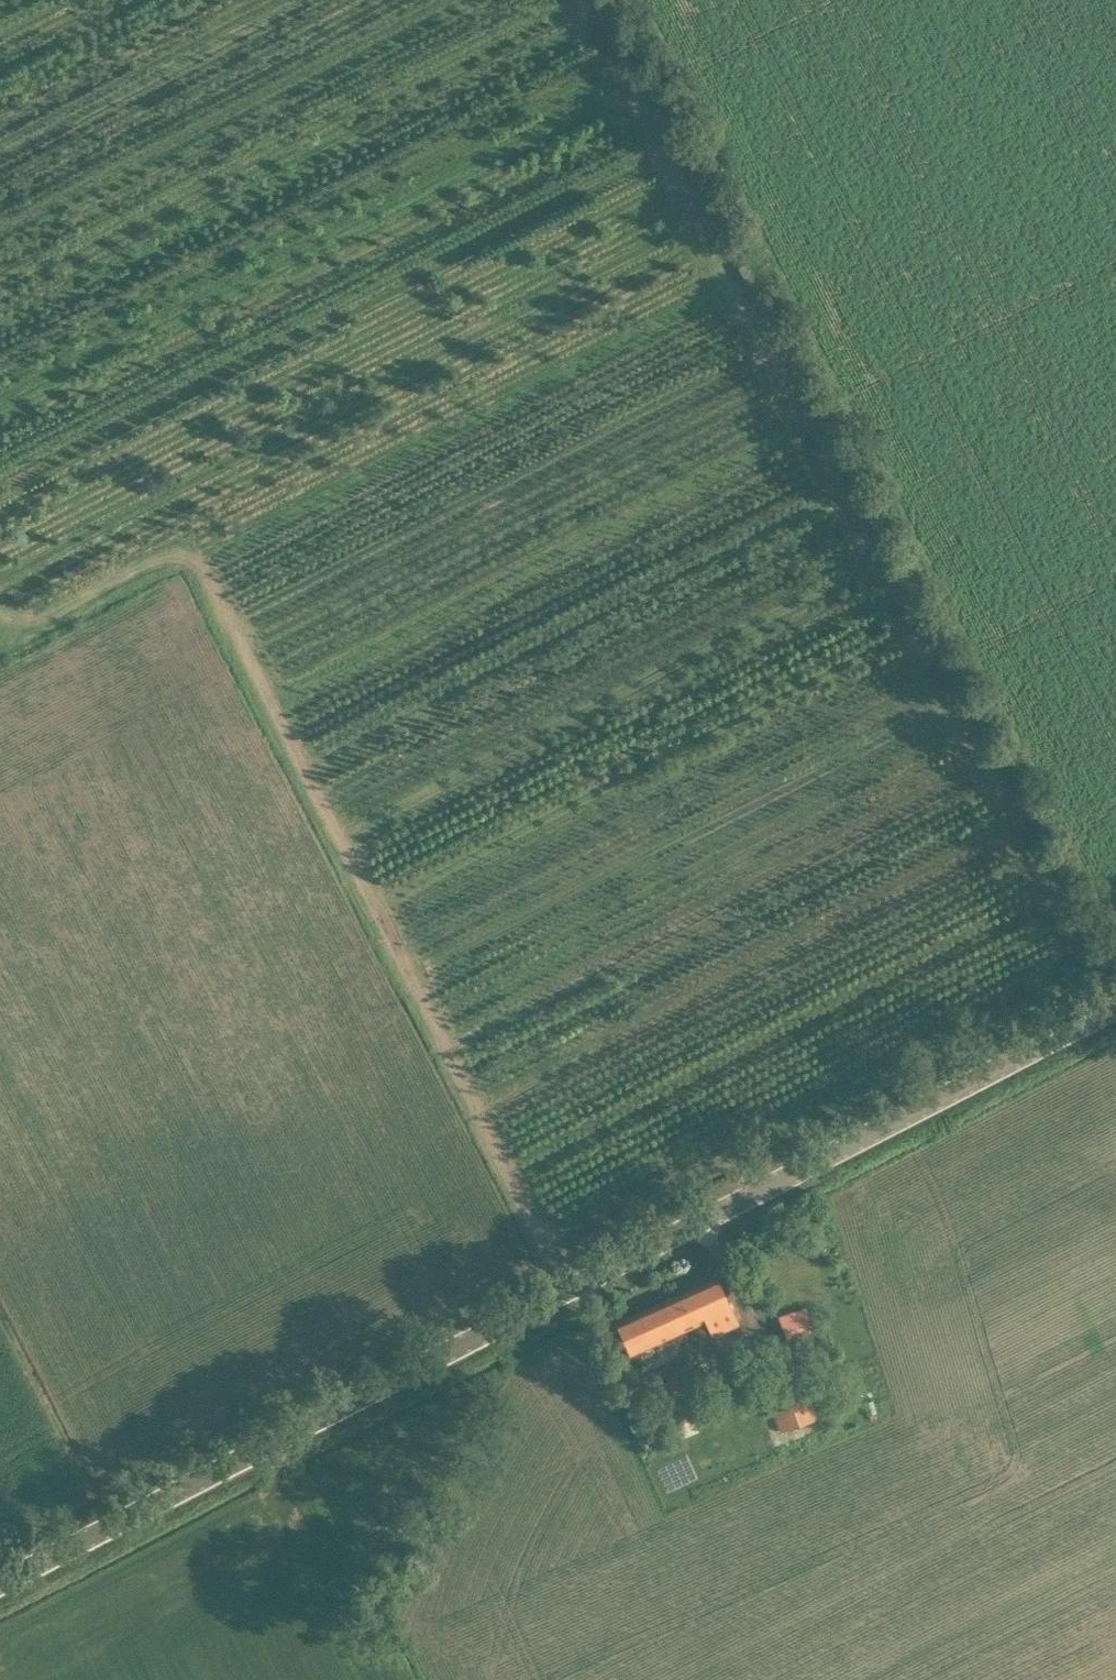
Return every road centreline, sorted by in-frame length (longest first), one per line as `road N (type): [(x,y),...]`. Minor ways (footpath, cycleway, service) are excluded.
road 1 (unclassified): [(0,1578),(1115,1004)]

